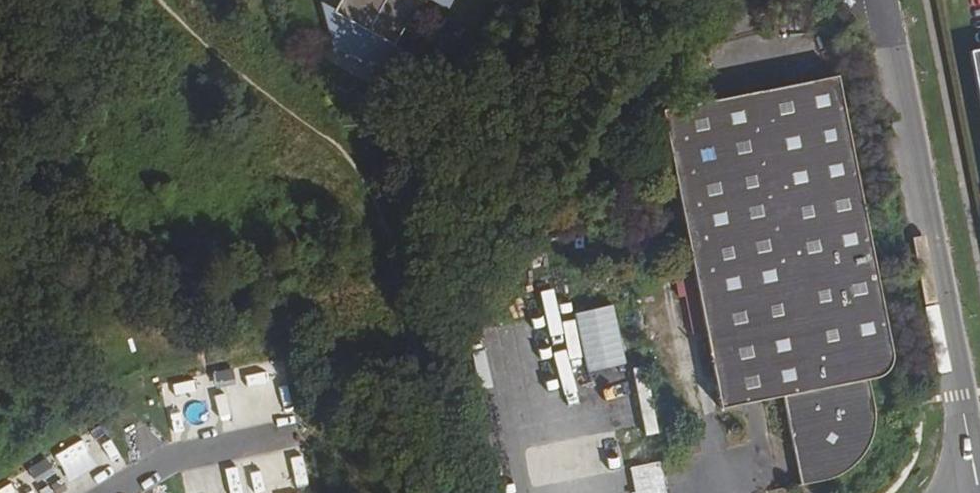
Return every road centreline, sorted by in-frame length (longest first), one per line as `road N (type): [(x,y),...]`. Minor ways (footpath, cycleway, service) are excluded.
road 1 (unclassified): [(976,492),(879,0)]

